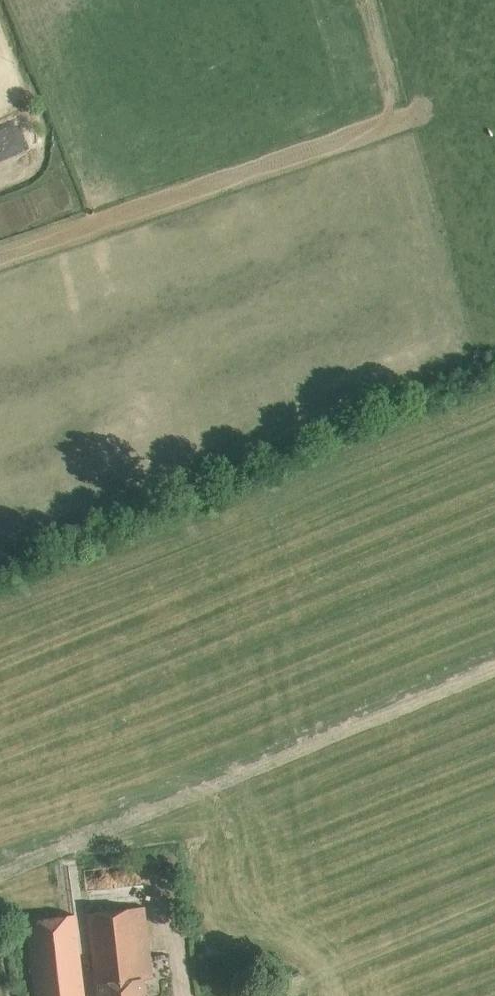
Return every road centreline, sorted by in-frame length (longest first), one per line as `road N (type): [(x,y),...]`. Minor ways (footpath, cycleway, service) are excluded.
road 1 (track): [(269,995),(494,905)]

